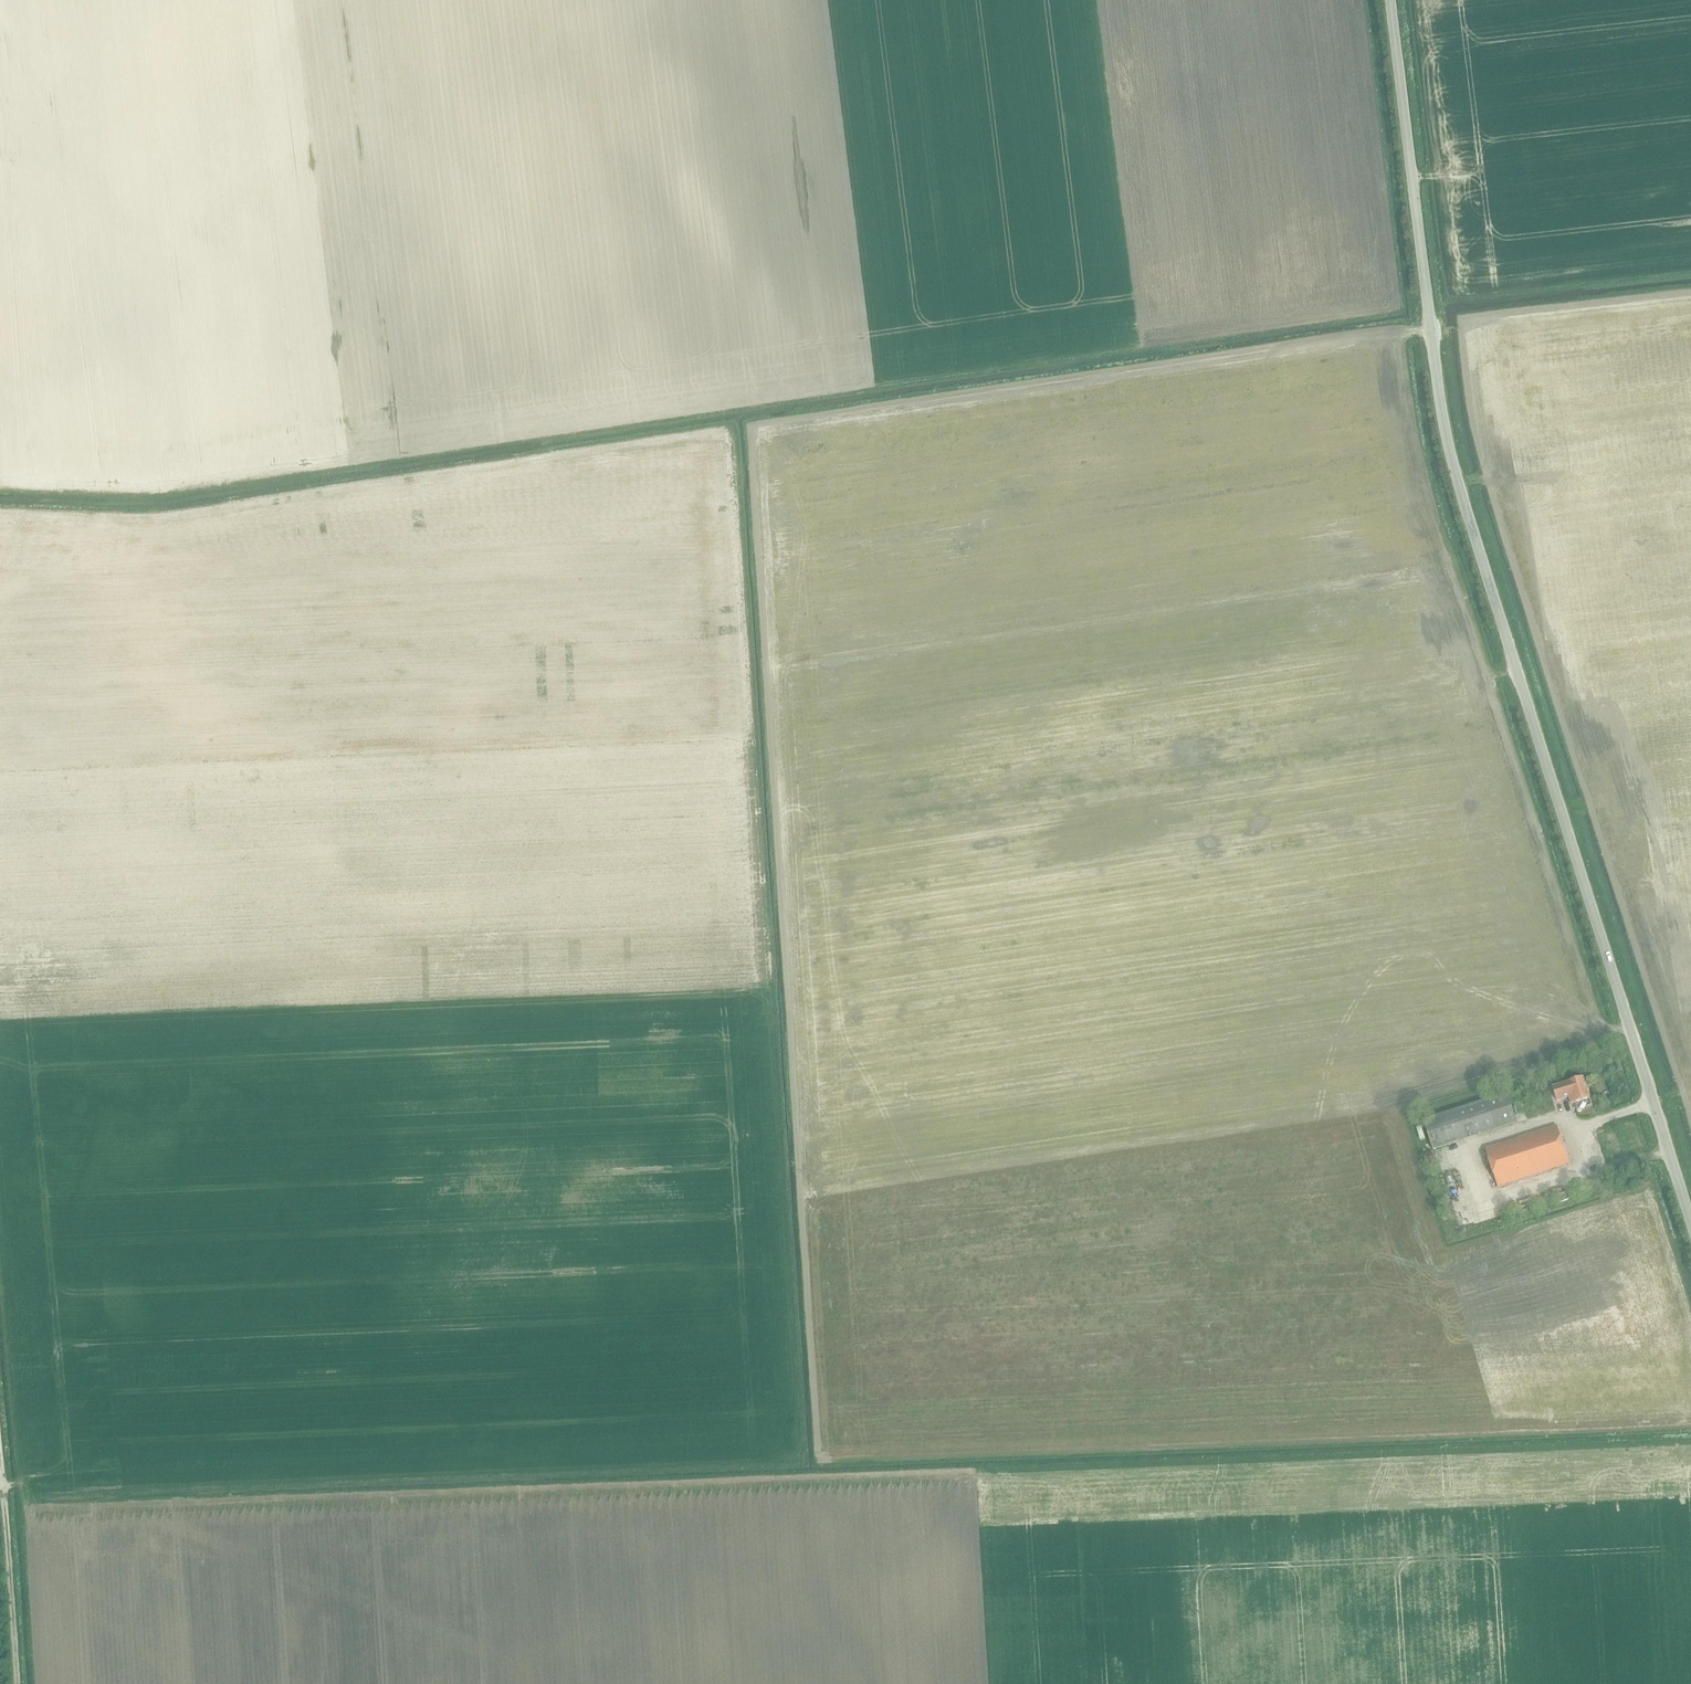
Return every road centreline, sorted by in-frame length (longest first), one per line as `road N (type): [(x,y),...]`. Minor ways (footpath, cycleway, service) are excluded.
road 1 (tertiary): [(1690,1236),(1472,518),(1392,0)]
road 2 (residential): [(18,1683),(5,1488)]

